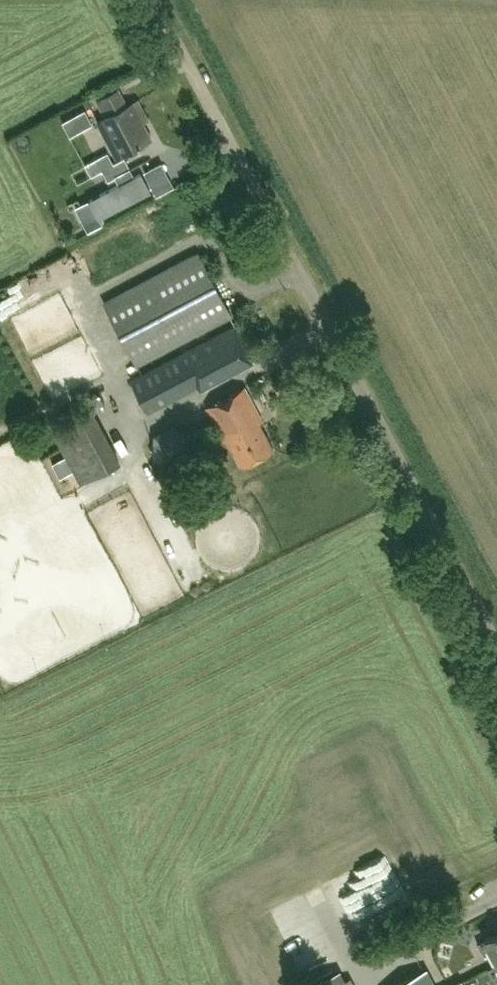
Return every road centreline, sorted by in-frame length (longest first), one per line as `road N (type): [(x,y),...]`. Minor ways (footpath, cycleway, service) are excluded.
road 1 (unclassified): [(496,644),(156,0)]

